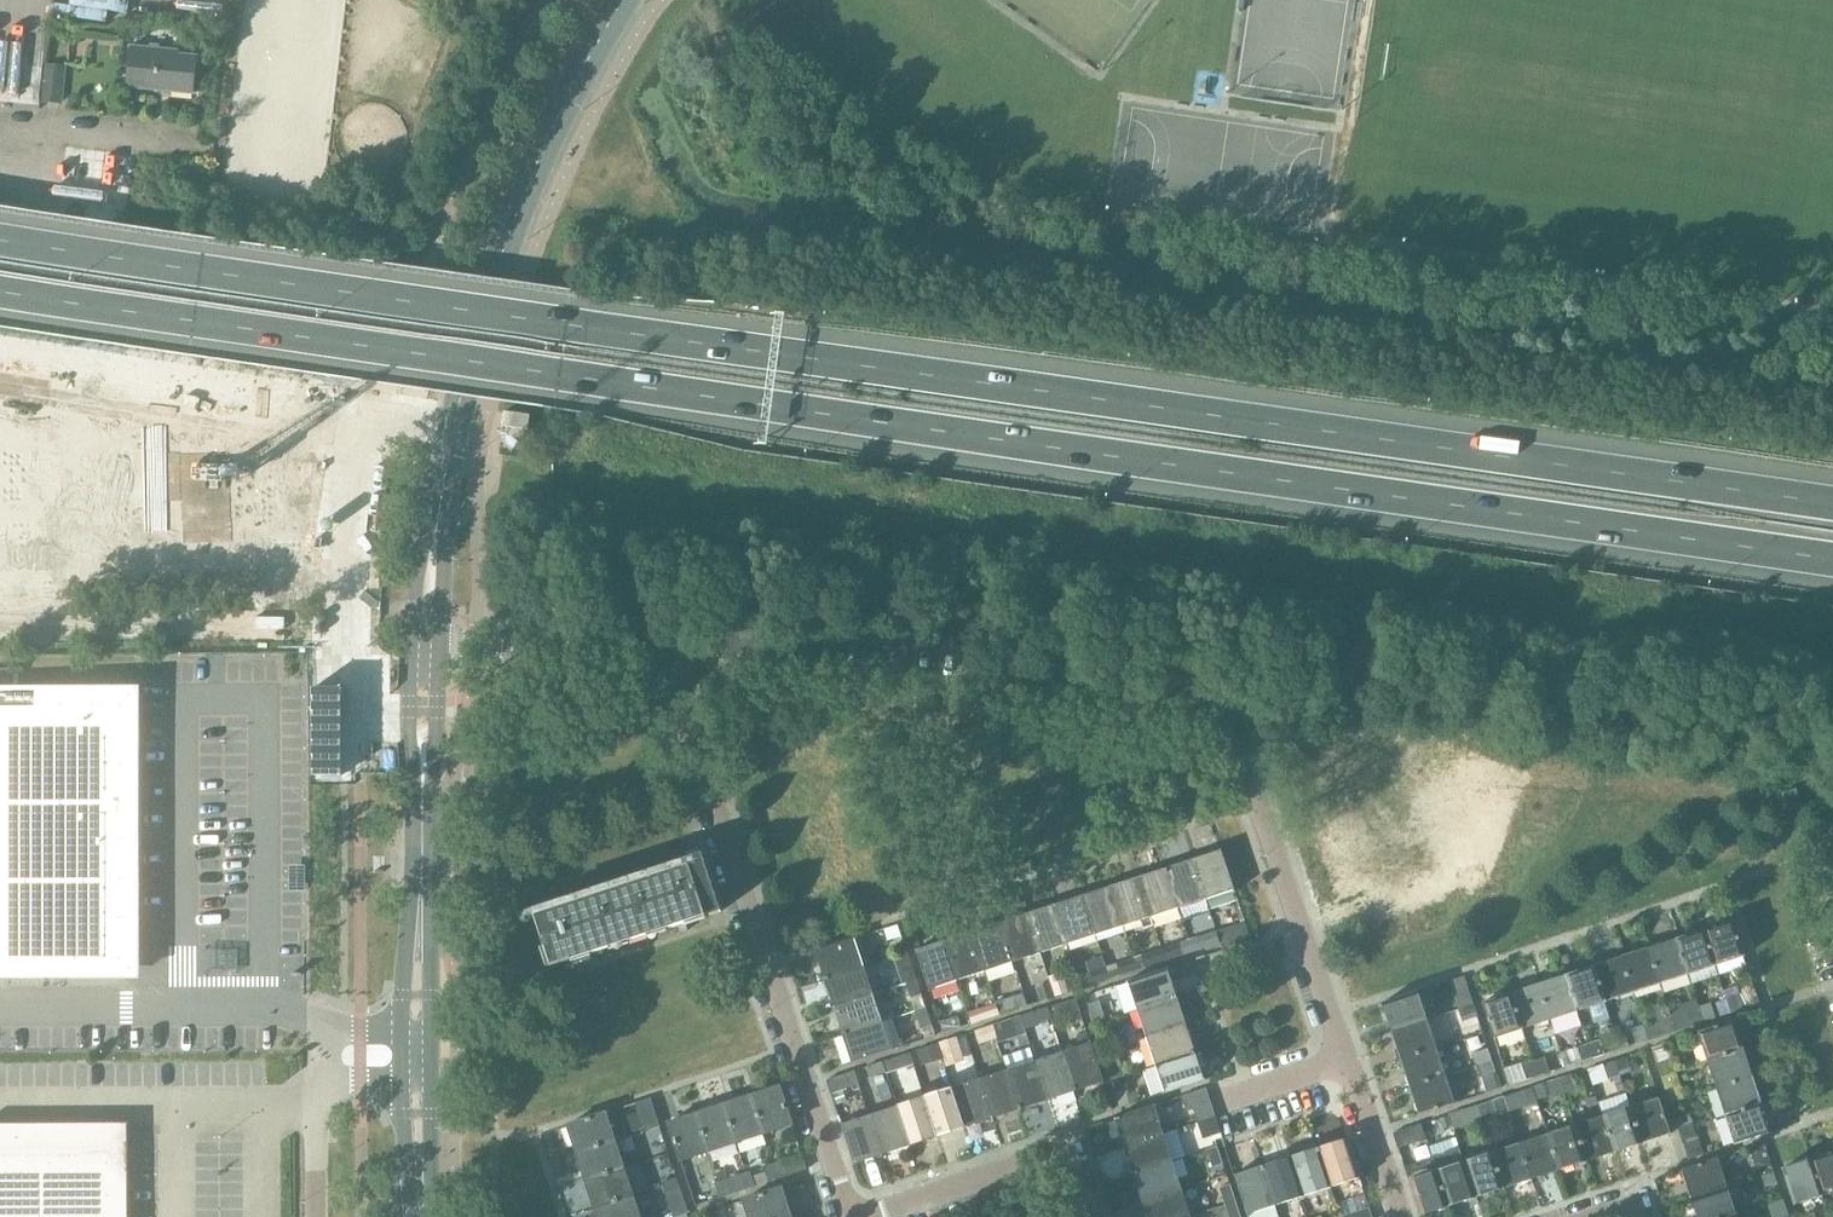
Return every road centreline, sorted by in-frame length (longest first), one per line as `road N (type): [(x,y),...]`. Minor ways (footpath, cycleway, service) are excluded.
road 1 (motorway): [(0,292),(404,360),(1832,565)]
road 2 (motorway): [(1832,503),(0,235)]
road 3 (residential): [(1346,1057),(1288,916),(1234,741),(1205,730),(666,672)]
road 4 (secondary): [(427,641),(460,418),(501,278),(548,149),(634,0)]
road 5 (residential): [(847,1216),(666,672)]
road 6 (secondary): [(423,1038),(427,641)]
road 7 (residential): [(1083,1216),(1061,1156),(867,1216)]
road 8 (unclassified): [(320,1216),(320,1075),(360,1038),(423,1038)]
road 9 (unclassified): [(666,672),(427,641)]
road 10 (unclassified): [(0,128),(192,142)]
road 11 (residential): [(1401,1216),(1346,1057)]
road 12 (residential): [(1222,1096),(1346,1057)]

